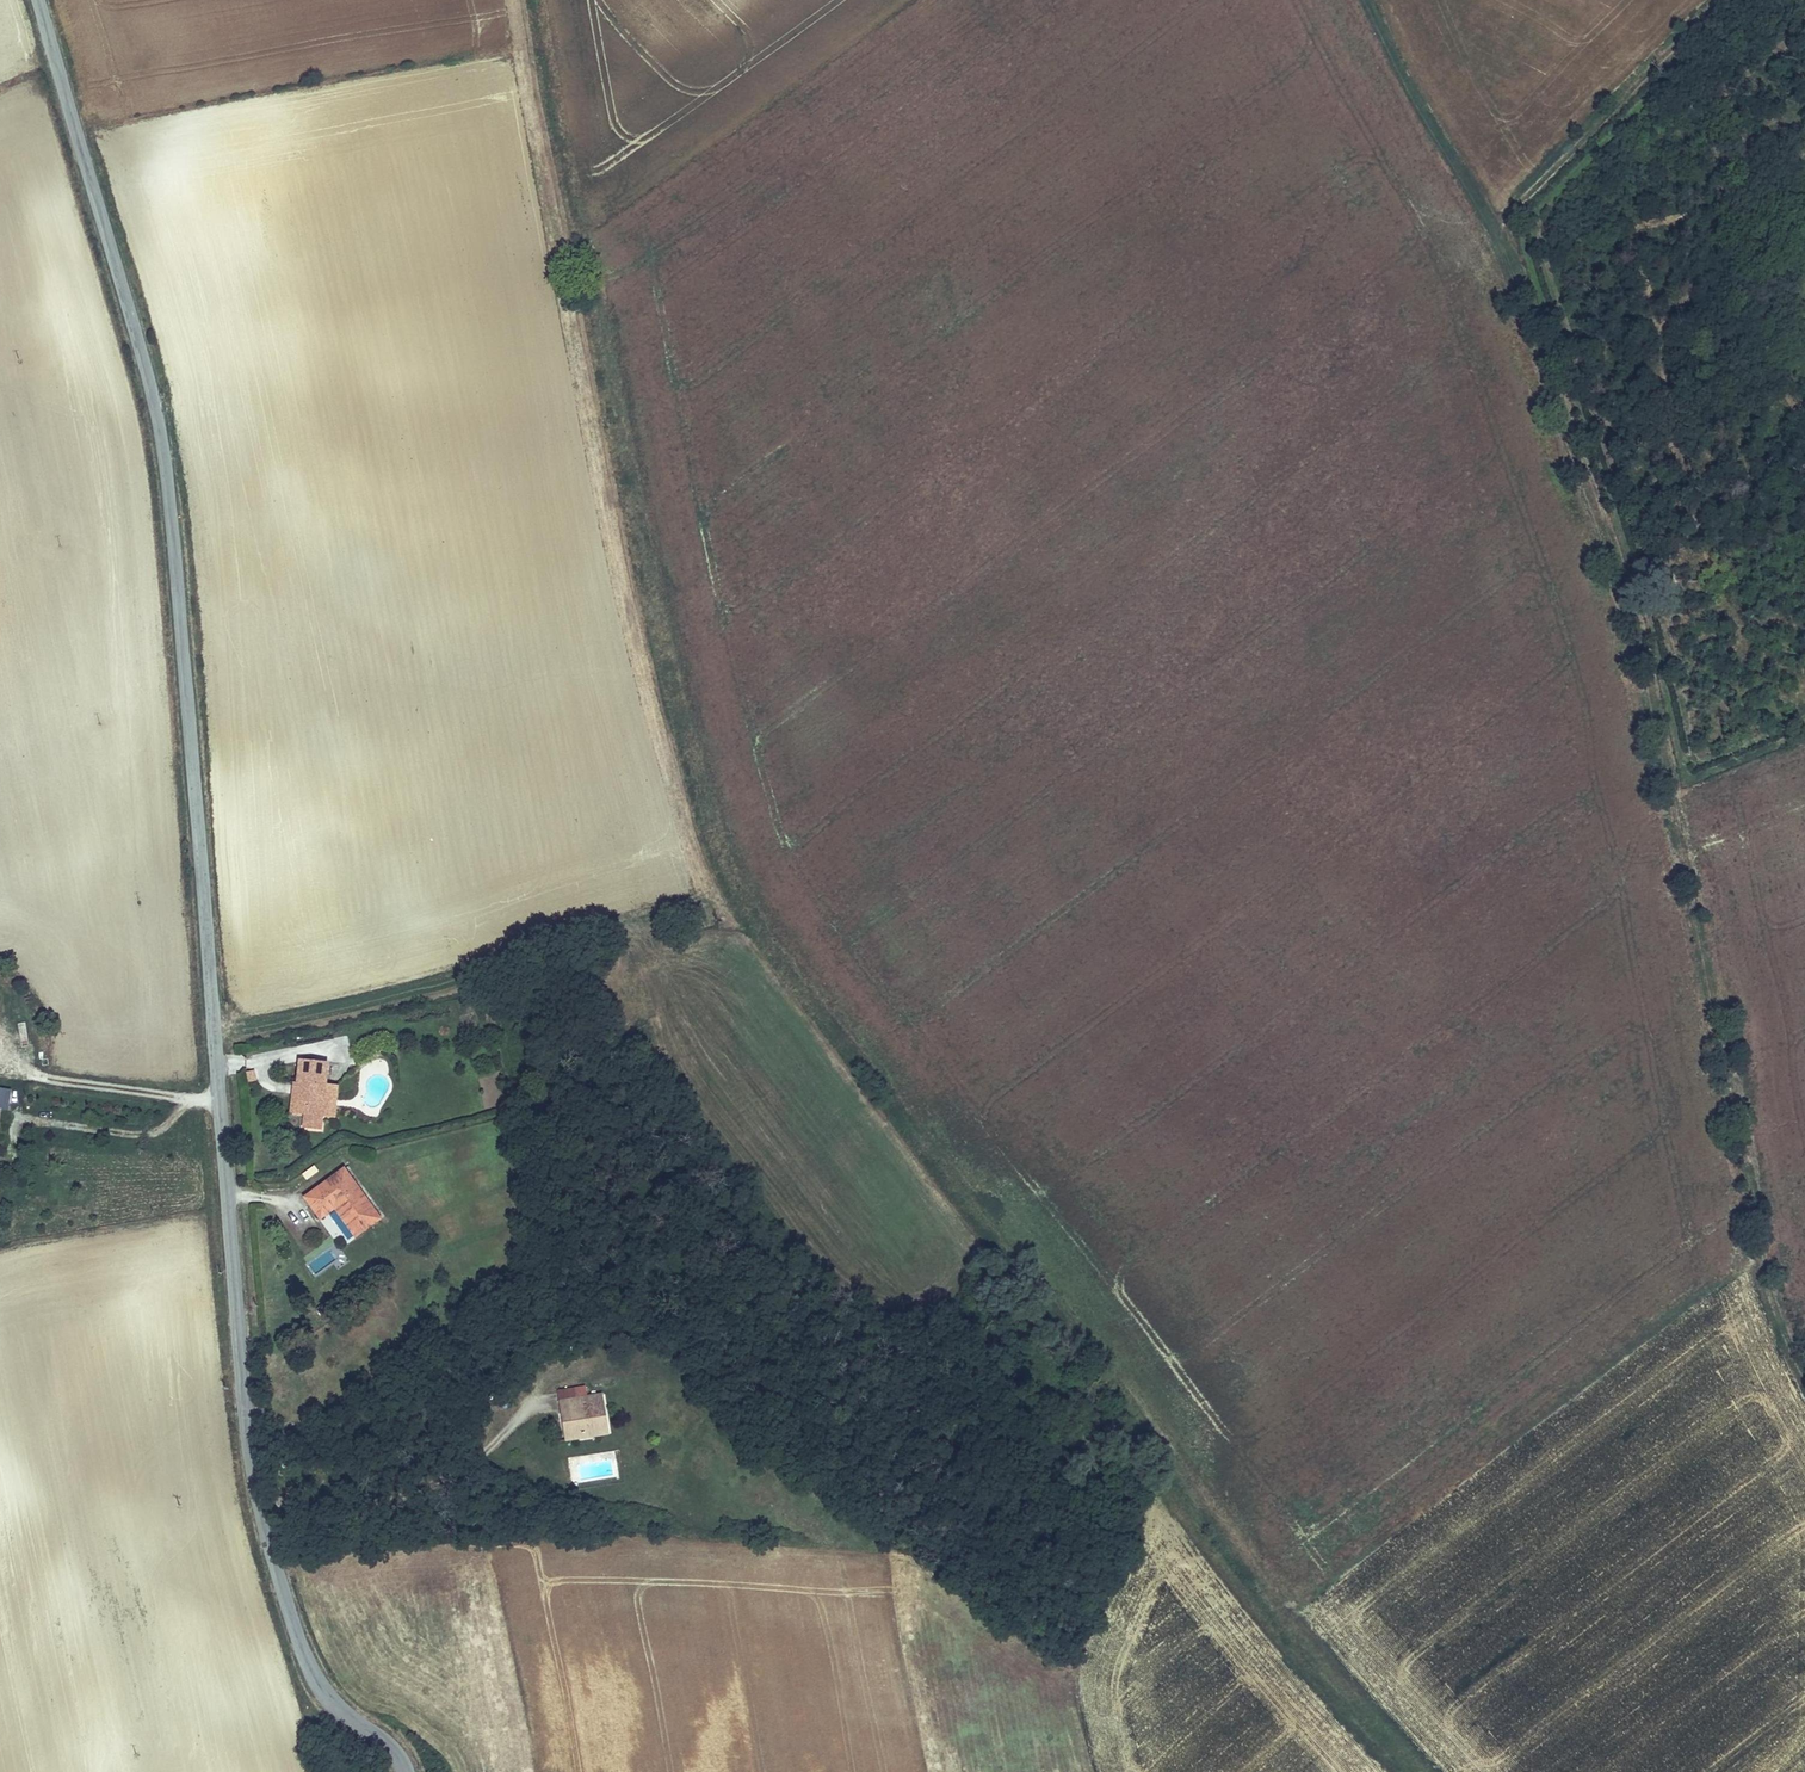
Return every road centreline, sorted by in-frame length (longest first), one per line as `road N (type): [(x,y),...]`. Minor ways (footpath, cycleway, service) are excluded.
road 1 (tertiary): [(406,1771),(398,1752),(341,1707),(312,1667),(251,1471),(164,432),(41,0)]
road 2 (track): [(1804,1361),(1768,1290),(1638,647),(1548,368),(1503,236),(1365,0)]
road 3 (track): [(1496,225),(1710,0)]

